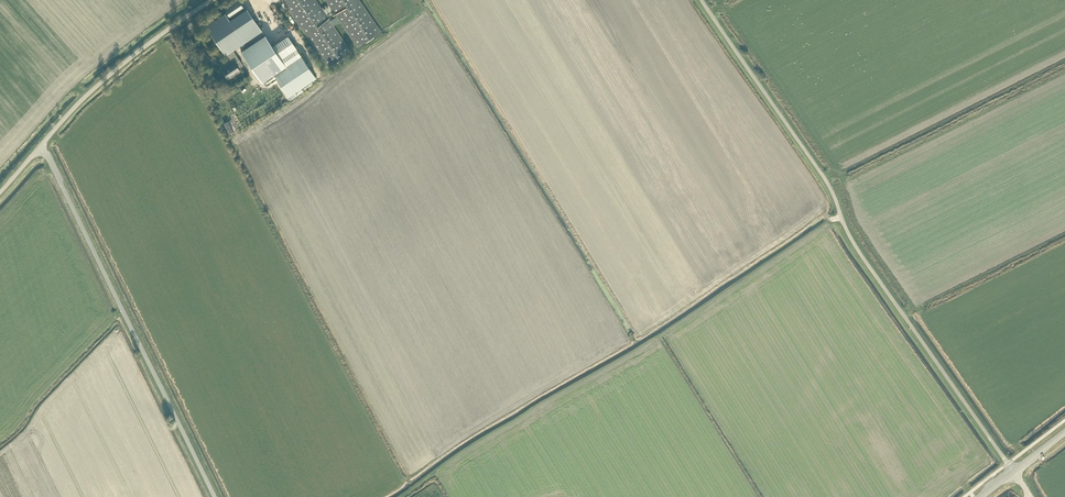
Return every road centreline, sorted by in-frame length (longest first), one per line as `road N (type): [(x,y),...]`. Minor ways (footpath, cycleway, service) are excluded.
road 1 (unclassified): [(1013,471),(850,237),(825,181),(701,0)]
road 2 (unclassified): [(213,496),(41,148)]
road 3 (unclassified): [(41,148),(90,92),(212,0)]

